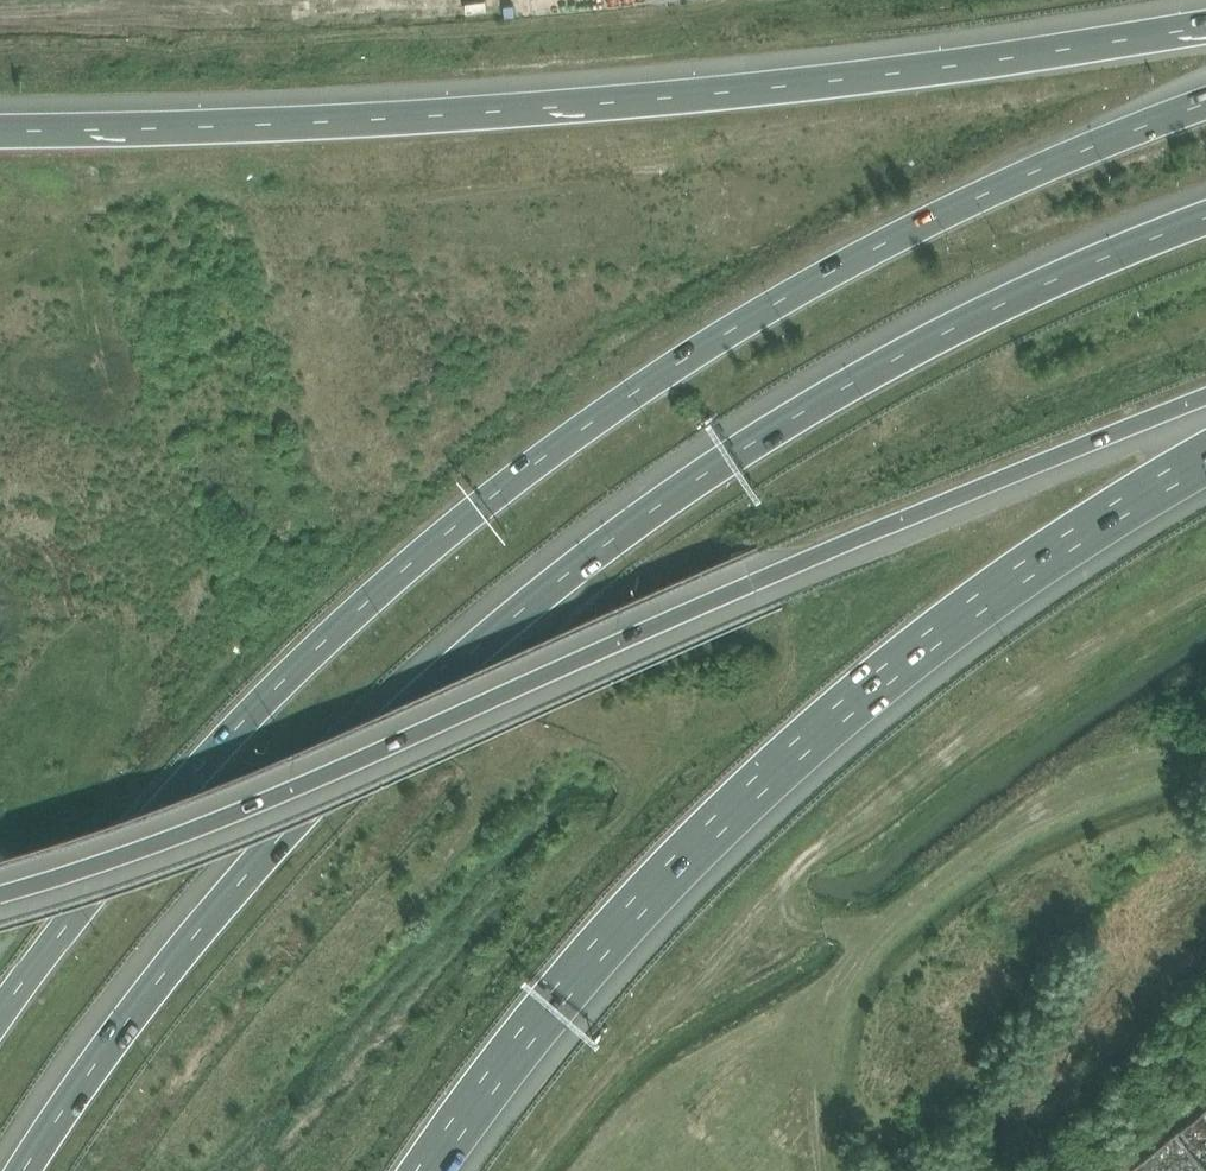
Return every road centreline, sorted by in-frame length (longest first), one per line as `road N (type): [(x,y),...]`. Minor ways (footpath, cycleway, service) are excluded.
road 1 (motorway): [(1205,223),(1101,261),(784,422),(505,620),(283,833),(162,976),(23,1170)]
road 2 (trunk): [(1056,167),(873,253),(727,338),(568,441),(419,557),(199,768),(55,933),(0,1013)]
road 3 (motorway): [(0,888),(257,797),(754,581),(1205,398)]
road 4 (motorway): [(1205,28),(696,95),(498,112),(122,133),(0,131)]
road 5 (motorway): [(427,1170),(538,1020),(781,757),(1041,557),(1205,456)]
road 6 (track): [(1205,602),(896,792),(621,1050),(534,1170)]
road 7 (motorway): [(1205,101),(1056,167)]

